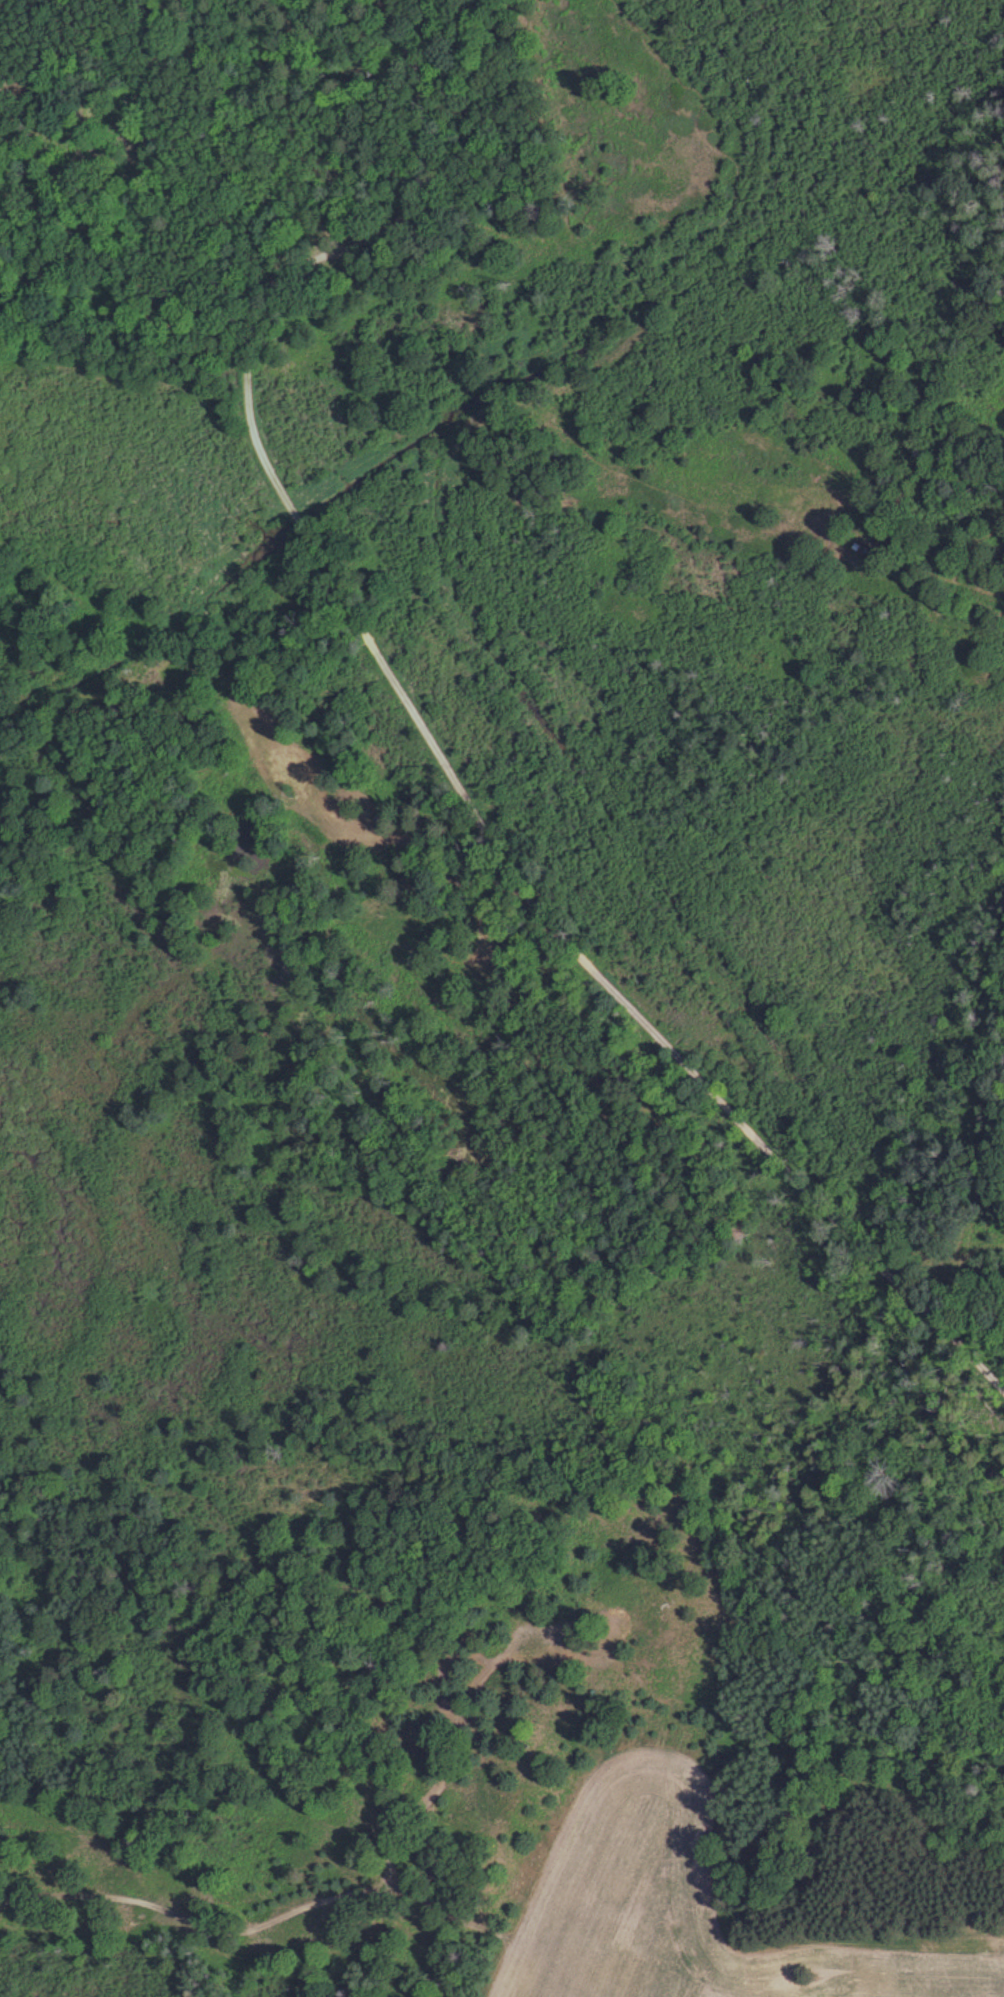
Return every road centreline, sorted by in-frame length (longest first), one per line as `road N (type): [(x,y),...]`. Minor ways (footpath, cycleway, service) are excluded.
road 1 (track): [(1003,1389),(634,1018),(520,890),(306,529)]
road 2 (track): [(1003,1929),(932,1950),(661,1959),(523,1942),(388,1888),(251,1928),(214,1928),(144,1902),(37,1893),(0,1902)]
road 3 (track): [(270,470),(250,420),(247,366),(250,330),(269,286),(303,260),(398,226),(419,175),(427,119),(421,82),(386,0)]
road 4 (track): [(526,1653),(484,1672),(459,1696),(439,1788),(392,1833),(388,1888)]

